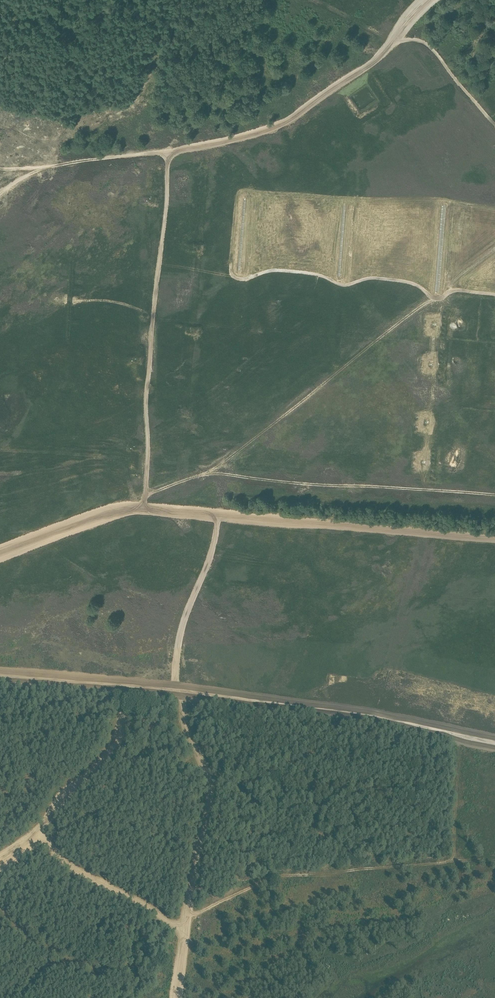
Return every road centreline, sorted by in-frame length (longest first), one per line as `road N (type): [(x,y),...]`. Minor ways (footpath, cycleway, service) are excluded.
road 1 (track): [(0,553),(131,508),(494,538)]
road 2 (track): [(0,678),(176,690),(494,740)]
road 3 (track): [(176,997),(209,787),(186,731),(176,671),(218,515)]
road 4 (track): [(143,508),(167,152)]
road 5 (track): [(431,0),(381,57),(286,123),(167,152)]
road 6 (track): [(494,494),(210,471)]
road 7 (track): [(233,276),(308,273),(341,284),(383,278),(439,299),(451,291),(494,294)]
road 8 (track): [(0,863),(40,831),(114,745),(124,686)]
road 9 (track): [(40,831),(62,861),(184,930)]
road 10 (track): [(494,126),(431,48),(396,42)]
road 11 (track): [(167,152),(48,168)]

